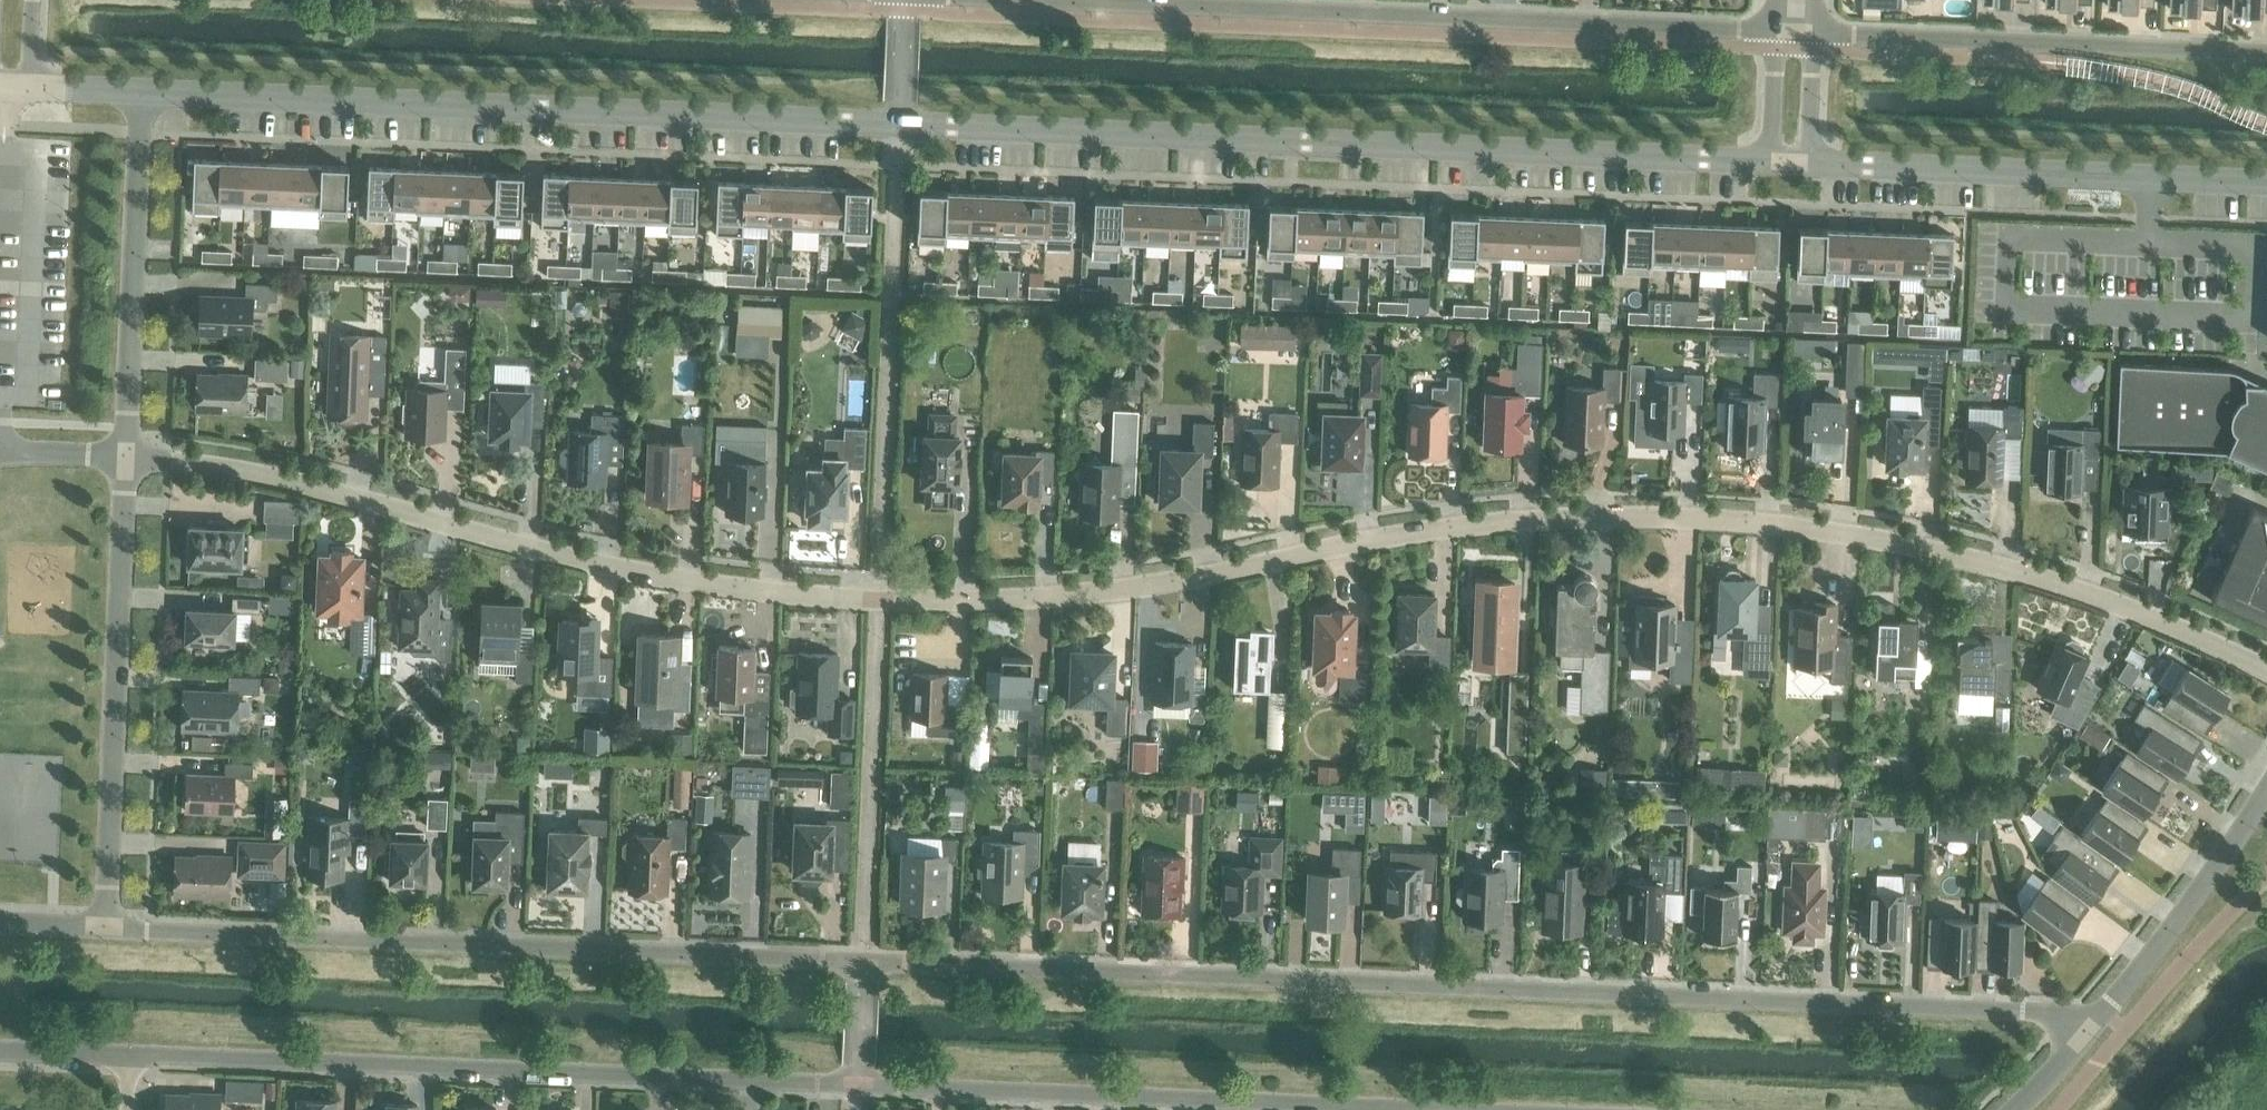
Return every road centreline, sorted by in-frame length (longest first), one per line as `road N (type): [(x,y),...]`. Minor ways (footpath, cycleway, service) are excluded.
road 1 (residential): [(124,459),(291,480),(629,571),(883,598),(1103,591),(1448,526),(1566,516),(1807,528),(2015,571),(2266,671)]
road 2 (residential): [(2101,1016),(103,935)]
road 3 (unclassified): [(1771,162),(141,93)]
road 4 (residential): [(136,1060),(1490,1109)]
road 5 (residential): [(1777,31),(1056,0)]
road 6 (residential): [(124,459),(103,935)]
road 7 (unclassified): [(2266,182),(1808,163)]
road 8 (residential): [(1814,32),(2266,52)]
road 9 (residential): [(141,93),(124,459)]
road 10 (residential): [(2101,1016),(2200,894),(2266,790)]
road 11 (residential): [(0,1050),(136,1060)]
road 12 (residential): [(1808,163),(1814,32)]
road 13 (residential): [(1777,31),(1771,162)]
road 14 (residential): [(2012,1109),(2101,1016)]
road 15 (residential): [(0,457),(124,459)]

